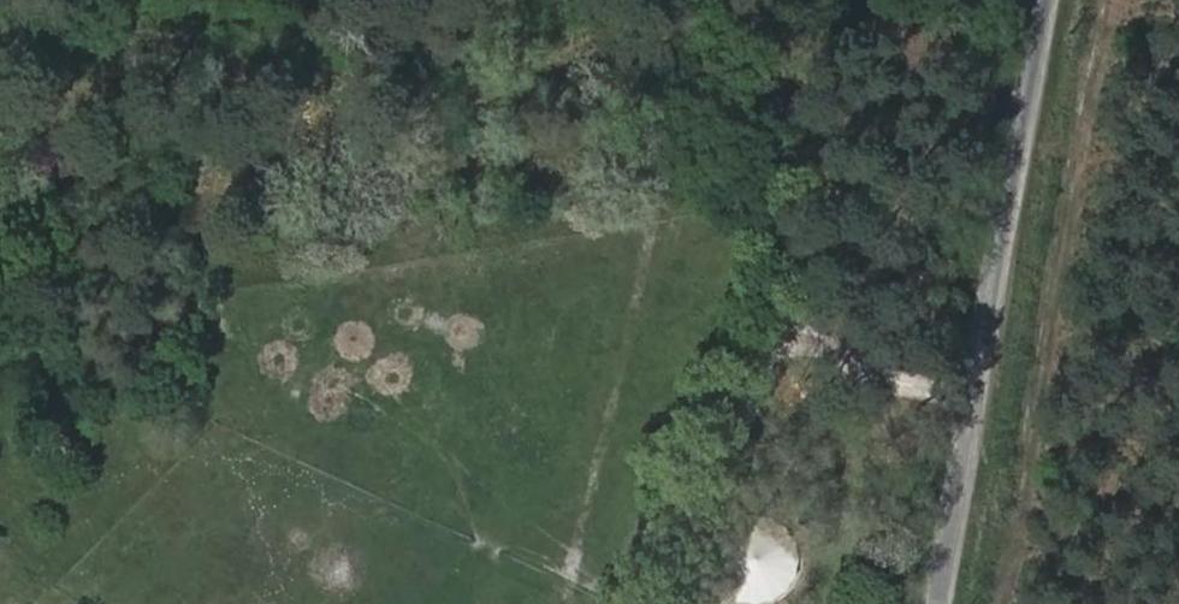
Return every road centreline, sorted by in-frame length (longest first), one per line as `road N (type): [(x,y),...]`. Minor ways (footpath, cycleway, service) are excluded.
road 1 (tertiary): [(937,603),(1044,0)]

